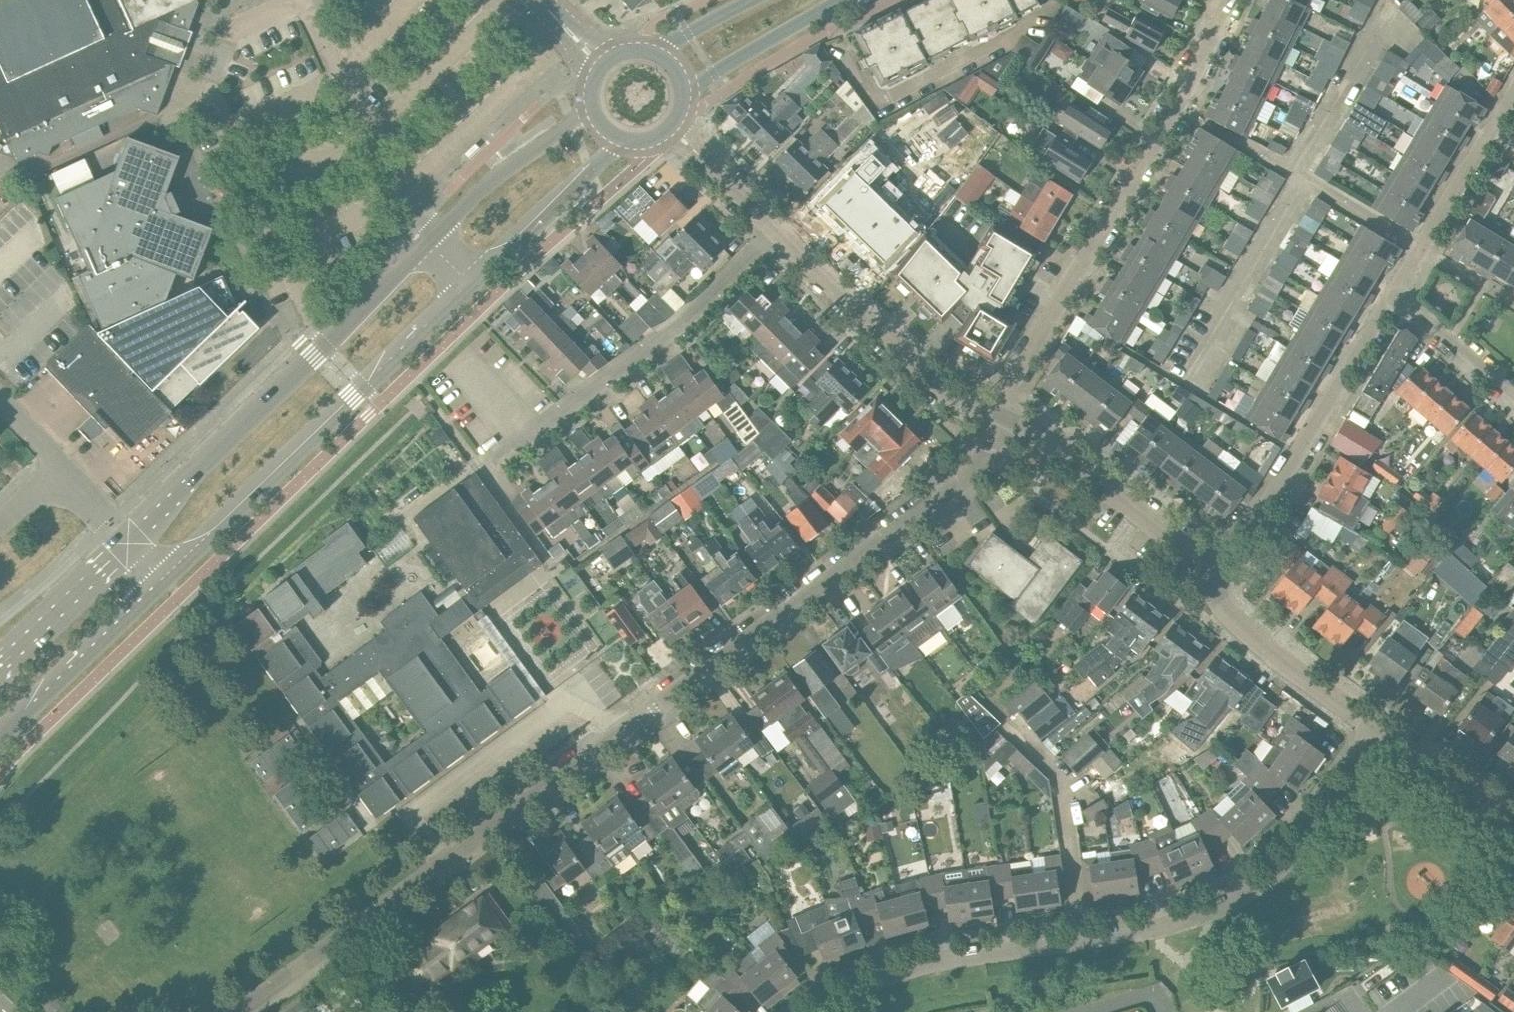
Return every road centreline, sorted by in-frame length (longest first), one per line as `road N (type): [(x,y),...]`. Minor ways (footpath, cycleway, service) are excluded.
road 1 (residential): [(236,1011),(941,499),(977,469),(996,414)]
road 2 (residential): [(816,1011),(863,982),(931,963),(1204,914),(1286,862),(1383,733)]
road 3 (residential): [(996,414),(1178,108),(1230,0)]
road 4 (tertiary): [(168,582),(473,288)]
road 5 (tertiary): [(429,242),(131,541)]
road 6 (residential): [(483,470),(671,330),(770,228)]
road 7 (residential): [(1212,580),(1257,529),(1267,500),(1396,293)]
road 8 (residential): [(996,414),(956,398),(908,363),(770,228)]
road 9 (residential): [(1212,580),(1186,549),(1052,444),(996,414)]
road 10 (residential): [(1383,733),(1266,648),(1233,617),(1212,580)]
road 11 (tertiary): [(0,738),(168,582)]
road 12 (tertiary): [(591,100),(429,242)]
road 13 (tertiary): [(473,288),(621,138)]
road 14 (tertiary): [(683,98),(846,0)]
road 15 (residential): [(1396,293),(1490,134)]
road 16 (tertiary): [(131,541),(0,667)]
road 17 (residential): [(1513,826),(1383,733)]
road 18 (residential): [(1513,397),(1396,293)]
road 19 (residential): [(770,228),(667,128)]

